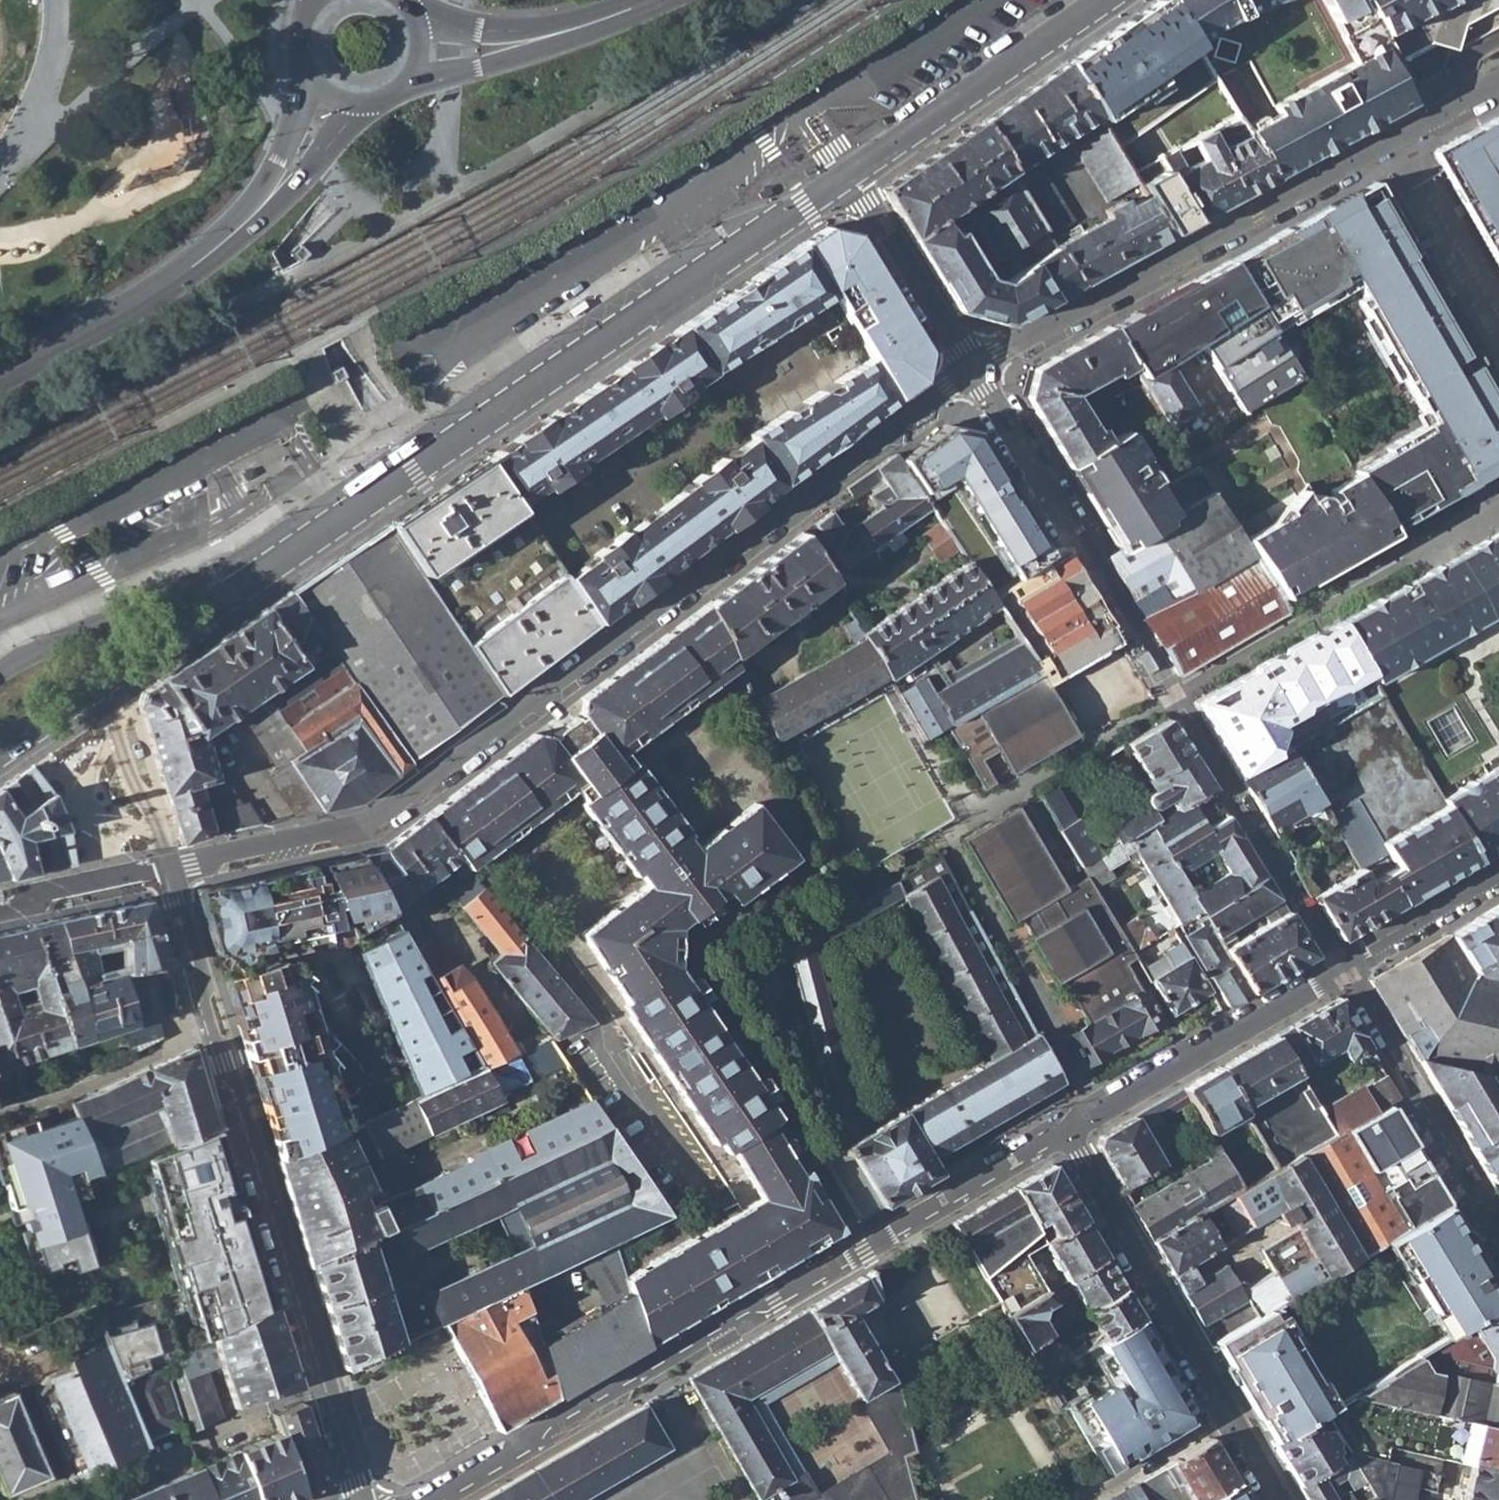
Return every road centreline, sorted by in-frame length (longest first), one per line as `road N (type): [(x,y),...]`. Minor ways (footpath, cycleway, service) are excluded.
road 1 (residential): [(164,868),(369,824),(972,368)]
road 2 (residential): [(852,179),(101,688)]
road 3 (residential): [(1063,1134),(791,1295),(762,1300),(428,1499)]
road 4 (residential): [(1340,967),(972,368)]
road 5 (residential): [(361,1499),(164,868)]
road 6 (residential): [(972,368),(1498,80)]
road 7 (residential): [(1063,1134),(1277,1499)]
road 8 (residential): [(1340,967),(1063,1134)]
road 9 (residential): [(1114,0),(852,179)]
road 10 (residential): [(1498,1242),(1340,967)]
road 11 (secondary): [(0,369),(200,257),(264,203)]
road 12 (residential): [(972,368),(852,179)]
road 13 (residential): [(164,868),(101,688)]
road 14 (residential): [(1498,874),(1340,967)]
road 15 (residential): [(0,907),(164,868)]
road 16 (secondary): [(264,203),(317,158),(351,102)]
road 17 (secondary): [(414,69),(488,57),(544,36)]
road 18 (secondary): [(544,36),(412,11)]
road 19 (secondary): [(315,84),(264,203)]
road 20 (residential): [(101,688),(0,756)]

